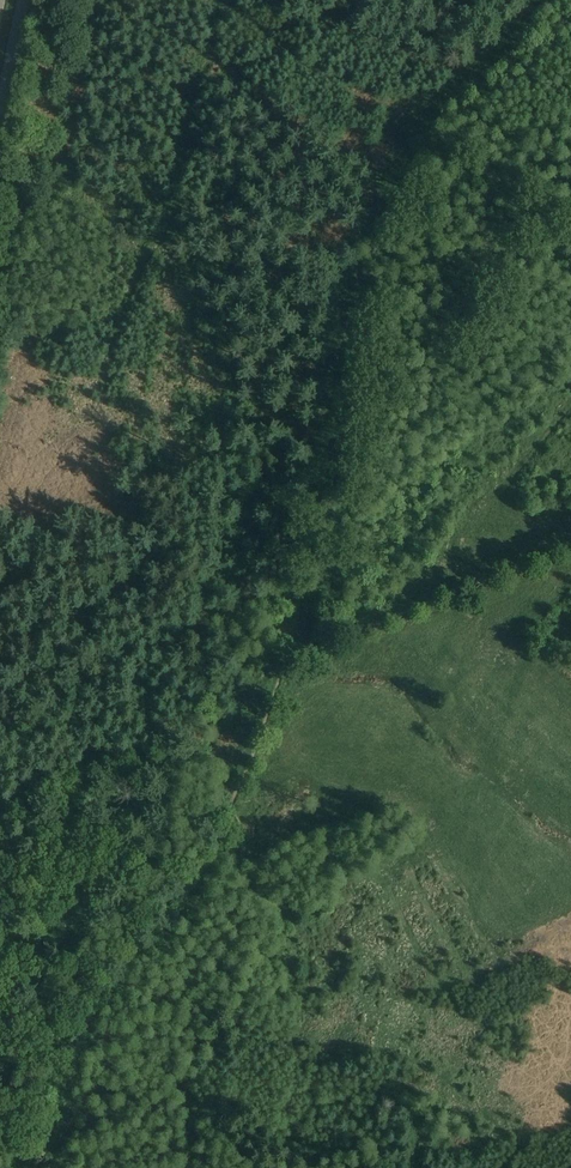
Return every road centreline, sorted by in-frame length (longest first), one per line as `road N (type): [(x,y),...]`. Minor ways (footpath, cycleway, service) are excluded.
road 1 (track): [(570,545),(285,665),(257,745),(185,897),(93,1007),(59,1081),(34,1167)]
road 2 (track): [(112,337),(182,171),(224,0)]

